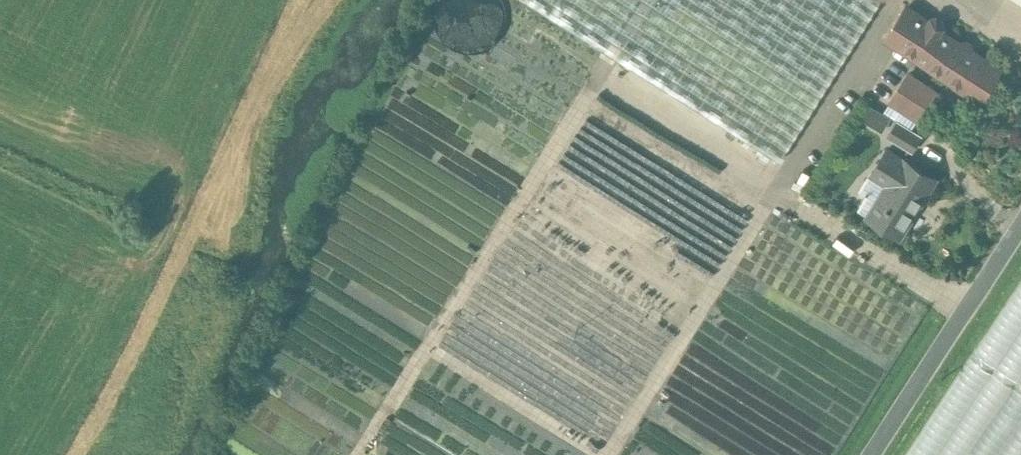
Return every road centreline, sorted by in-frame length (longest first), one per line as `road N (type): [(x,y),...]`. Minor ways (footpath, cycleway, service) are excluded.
road 1 (unclassified): [(1020,229),(879,454)]

